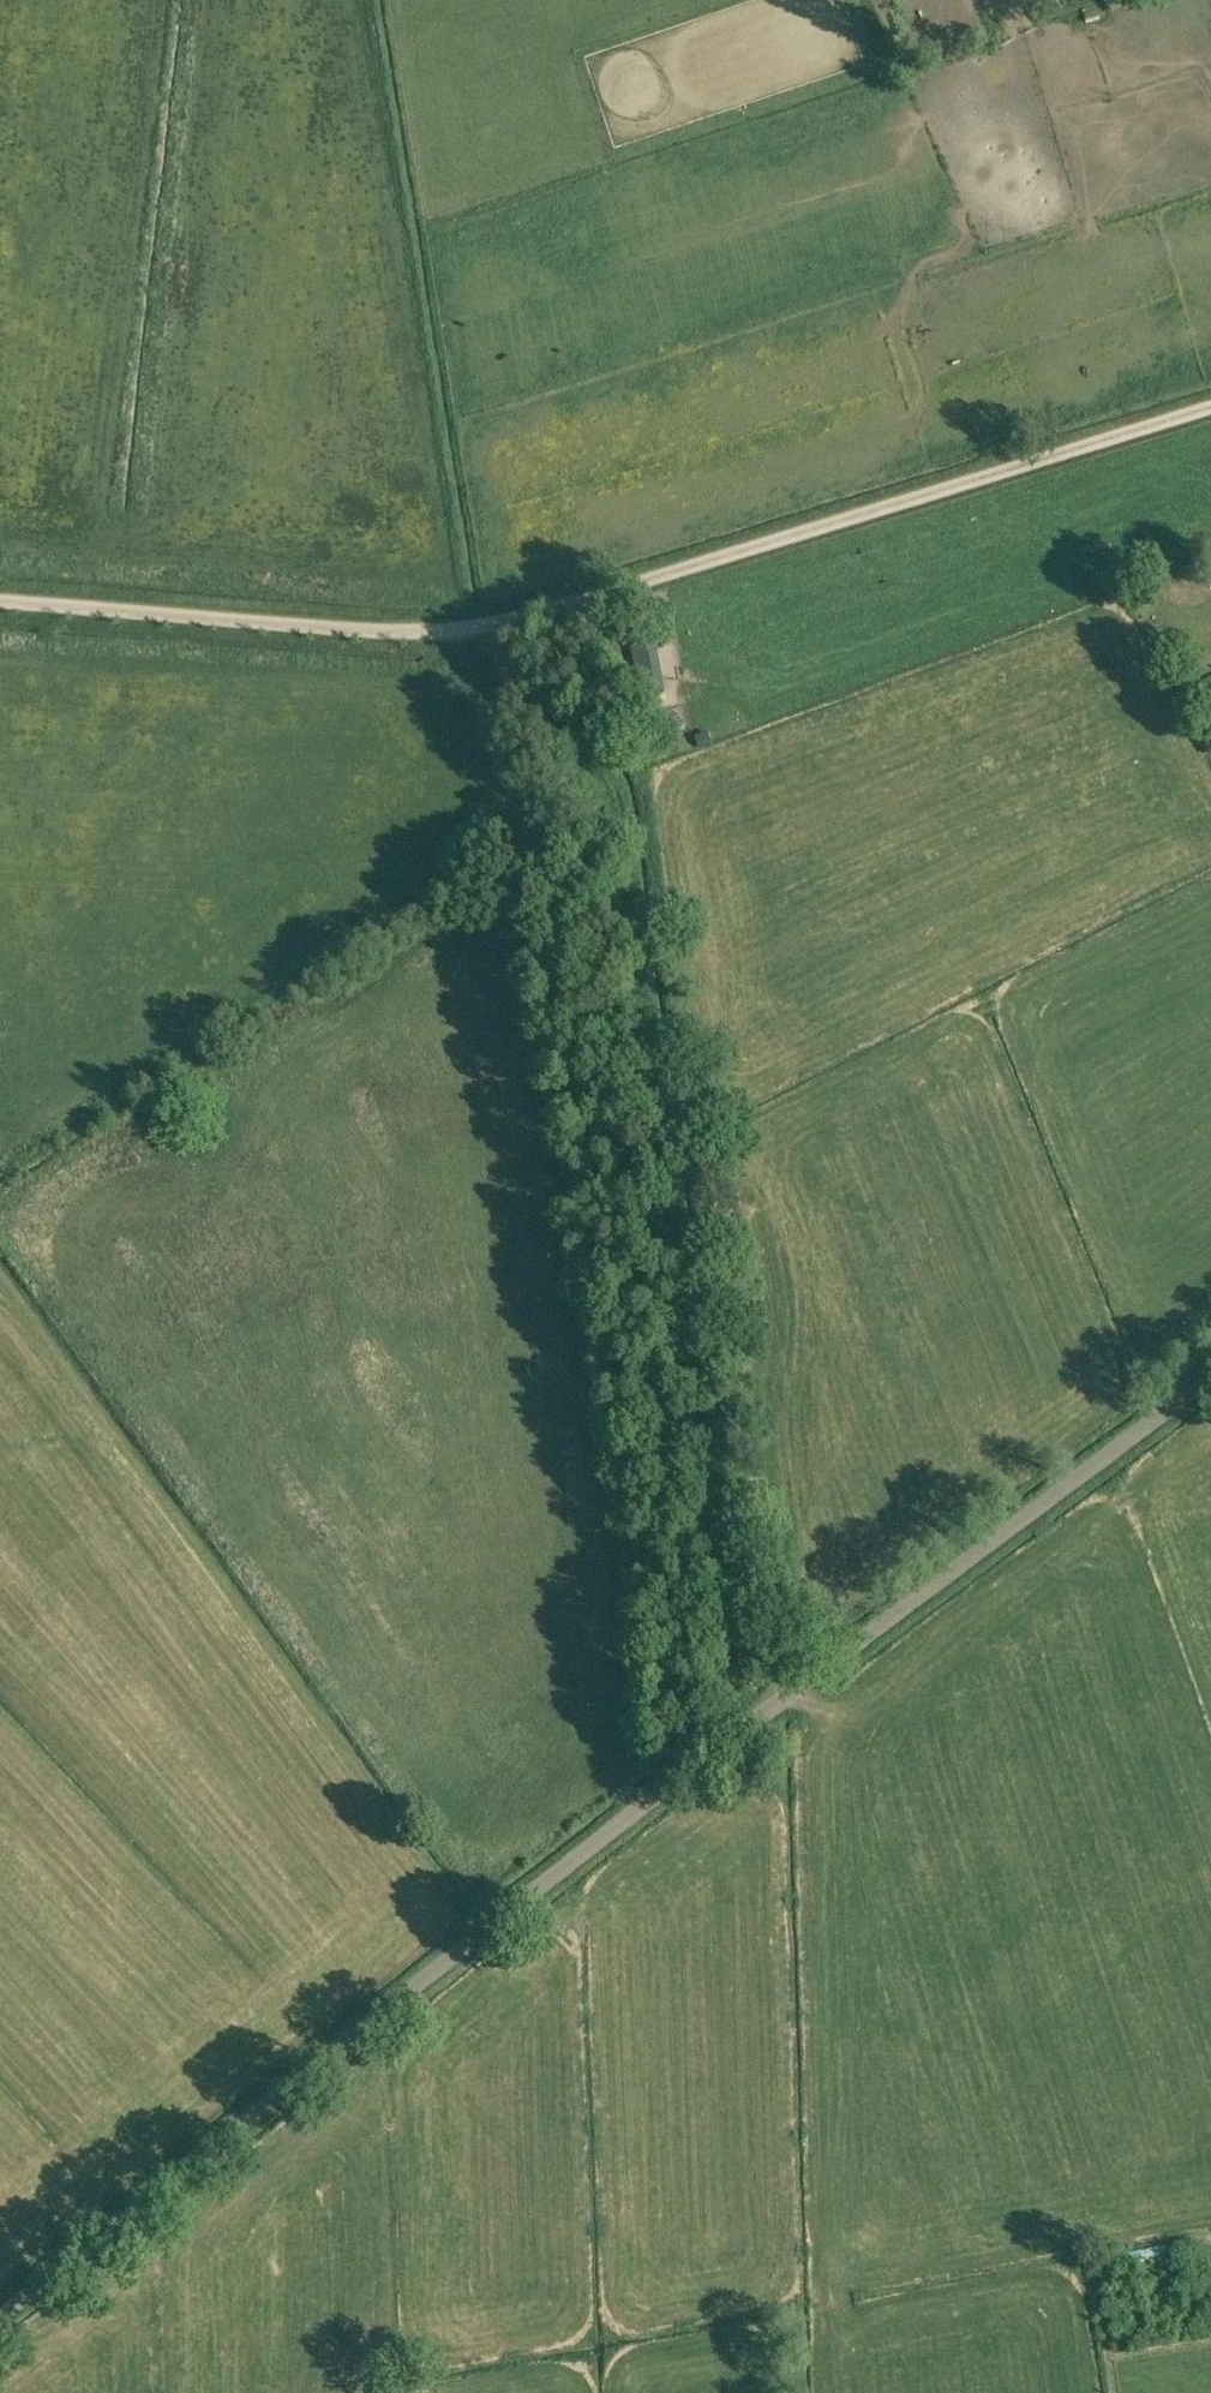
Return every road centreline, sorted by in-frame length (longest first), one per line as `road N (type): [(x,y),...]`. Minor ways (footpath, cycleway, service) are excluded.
road 1 (unclassified): [(0,2316),(622,1824),(1210,1378)]
road 2 (track): [(0,604),(434,634),(494,623),(1210,409)]

